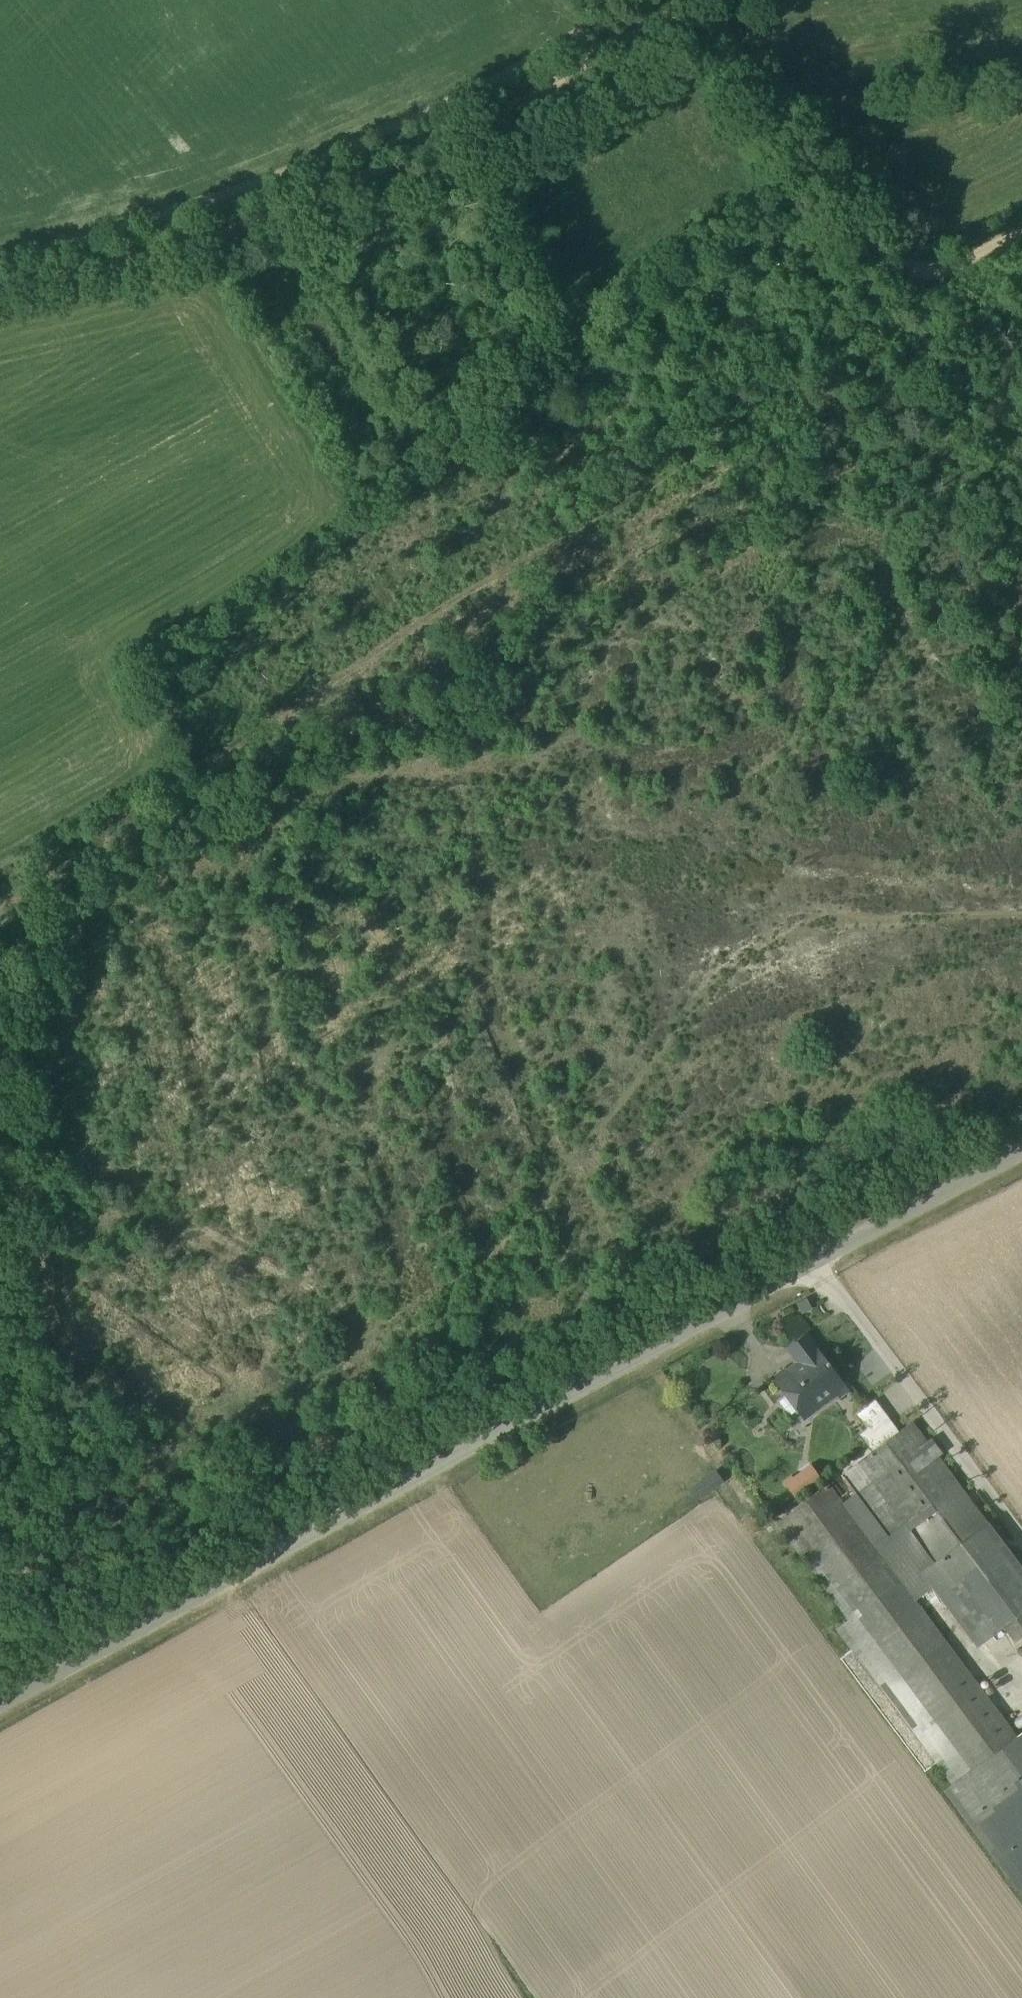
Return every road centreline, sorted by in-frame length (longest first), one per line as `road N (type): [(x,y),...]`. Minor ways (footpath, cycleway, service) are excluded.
road 1 (unclassified): [(0,1703),(1021,1150)]
road 2 (track): [(909,280),(893,301),(669,469),(123,819),(0,884)]
road 3 (track): [(674,22),(622,39),(539,93),(281,210),(0,290)]
road 4 (track): [(1021,233),(909,280),(811,172),(720,34),(706,23),(674,22)]

